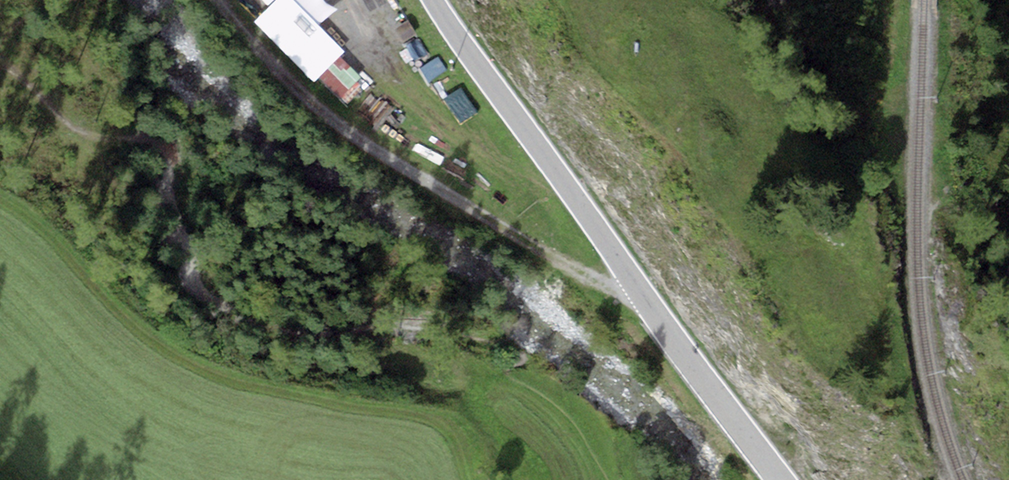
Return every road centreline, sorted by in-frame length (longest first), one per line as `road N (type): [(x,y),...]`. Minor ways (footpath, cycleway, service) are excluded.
road 1 (secondary): [(781,479),(433,0)]
road 2 (track): [(647,301),(450,198),(261,49),(221,0)]

